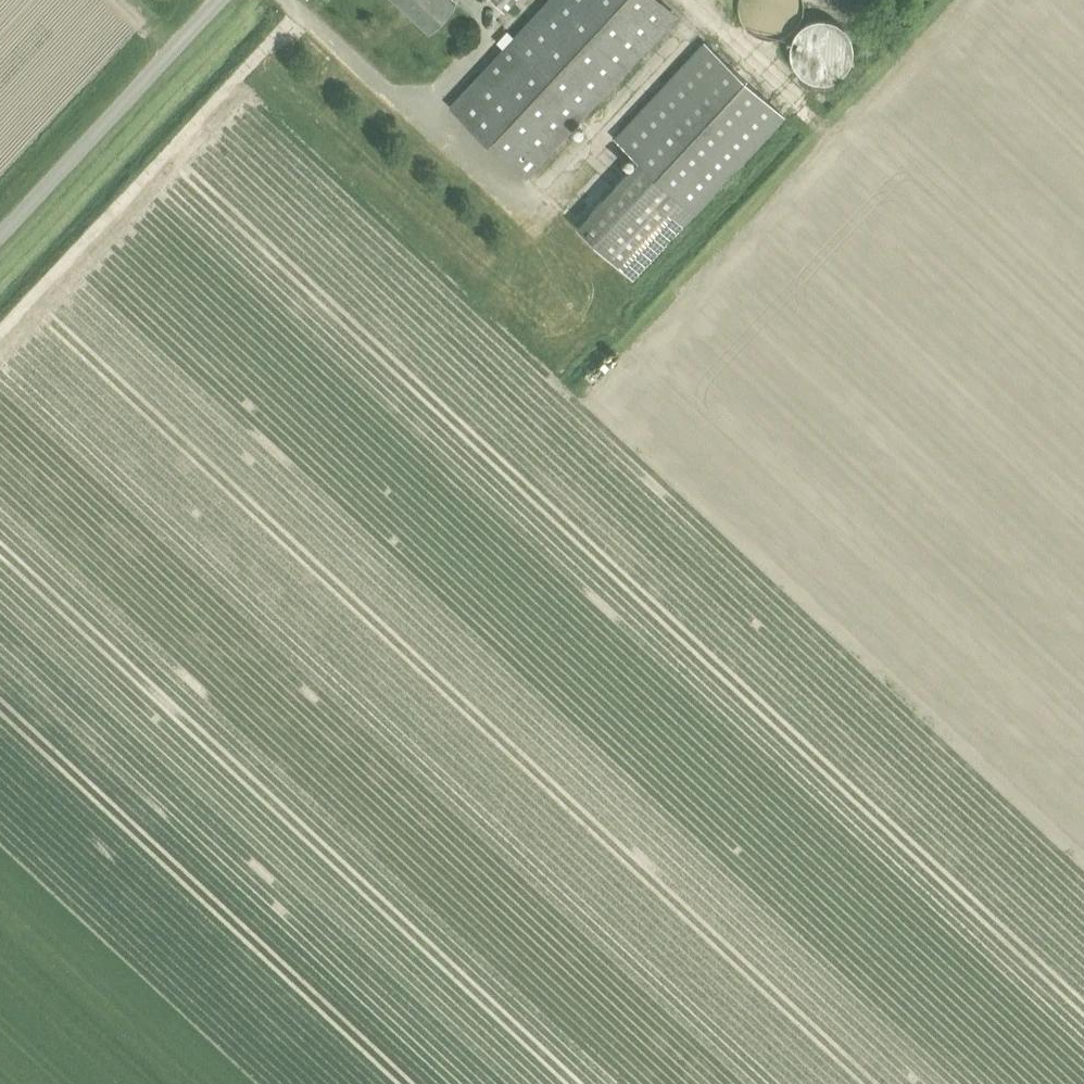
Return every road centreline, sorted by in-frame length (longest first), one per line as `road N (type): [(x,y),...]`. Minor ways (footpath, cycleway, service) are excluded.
road 1 (unclassified): [(209,0),(0,231)]

